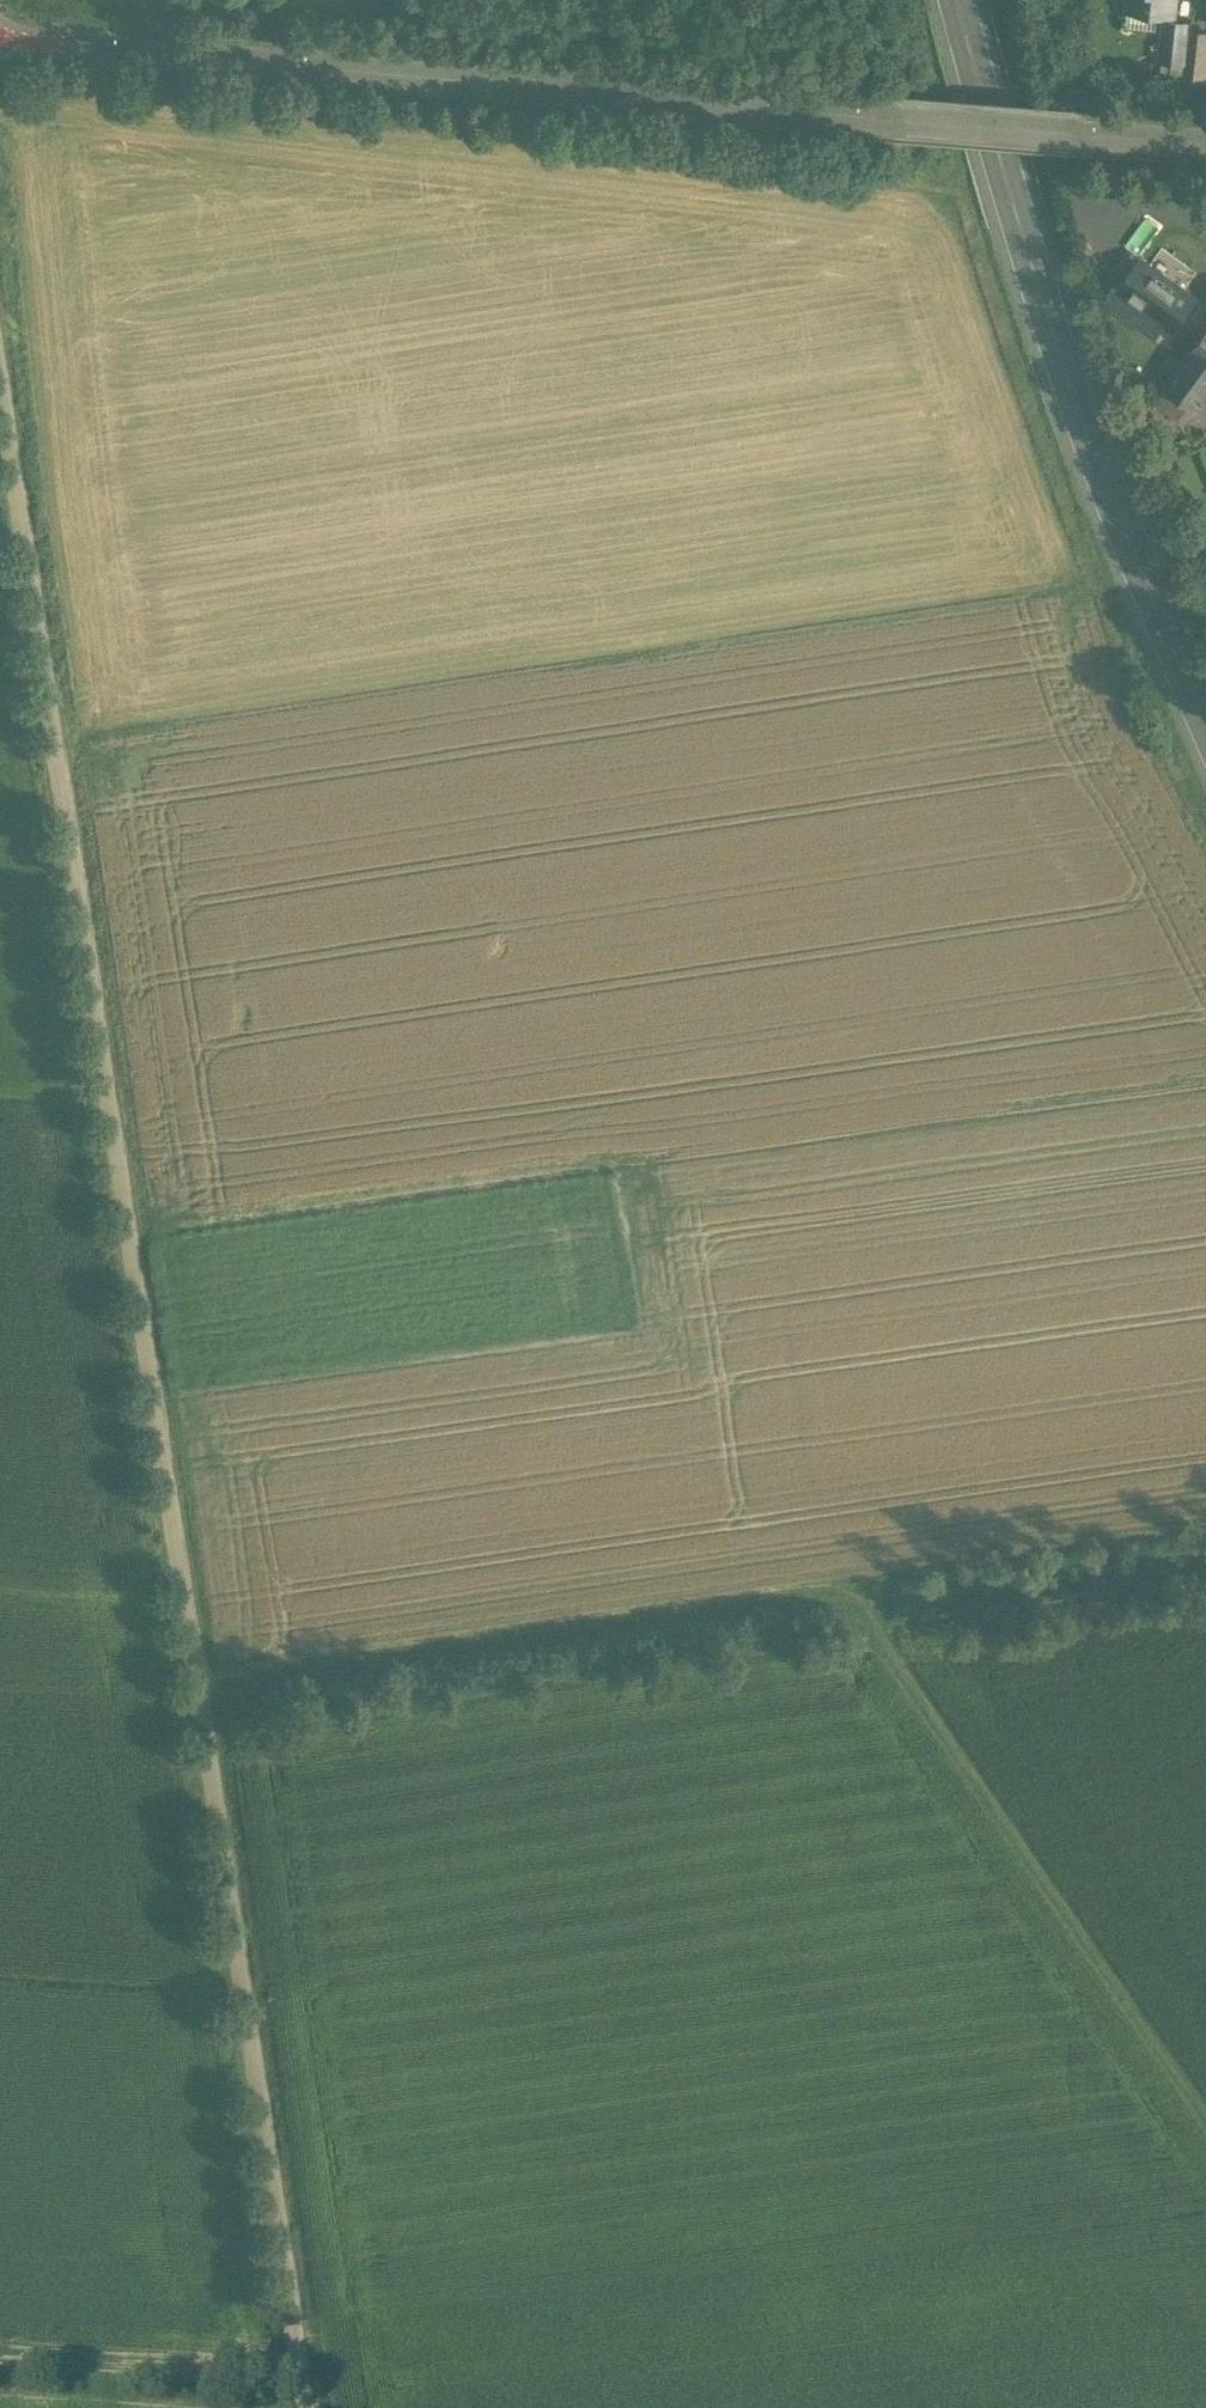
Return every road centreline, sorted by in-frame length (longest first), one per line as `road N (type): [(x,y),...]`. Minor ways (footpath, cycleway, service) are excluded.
road 1 (unclassified): [(0,348),(304,2407)]
road 2 (unclassified): [(0,40),(895,108)]
road 3 (primary): [(957,0),(1018,224),(1113,509),(1205,725)]
road 4 (track): [(195,1690),(303,1668),(861,1589)]
road 5 (track): [(1205,2107),(855,1578)]
road 6 (residential): [(895,108),(1105,126)]

